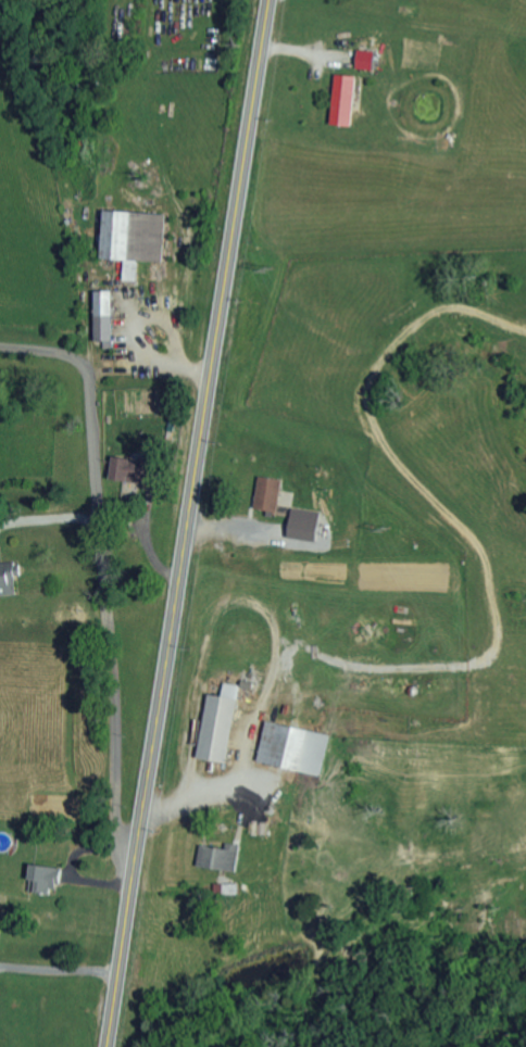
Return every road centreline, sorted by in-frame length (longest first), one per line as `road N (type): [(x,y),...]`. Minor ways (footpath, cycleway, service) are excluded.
road 1 (primary): [(108,1046),(270,0)]
road 2 (residential): [(139,848),(117,825),(95,389),(89,371),(64,355),(0,347)]

